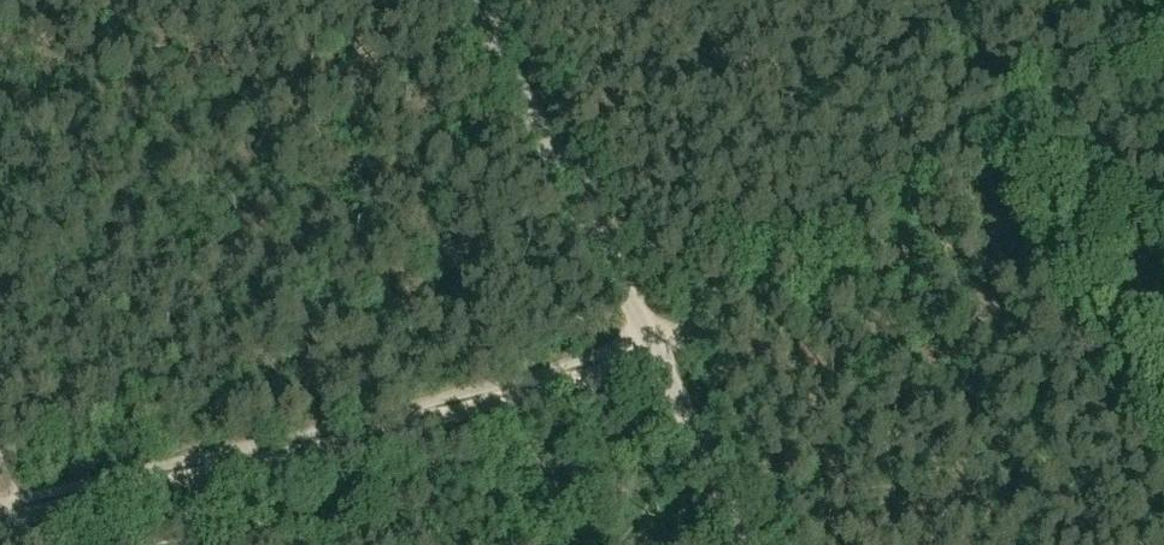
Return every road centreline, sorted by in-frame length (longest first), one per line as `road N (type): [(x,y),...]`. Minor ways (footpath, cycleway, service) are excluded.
road 1 (track): [(0,523),(621,364),(651,345)]
road 2 (unclassified): [(751,544),(467,0)]
road 3 (track): [(651,345),(983,130),(1163,39)]
road 4 (track): [(983,130),(1005,153),(1163,430)]

